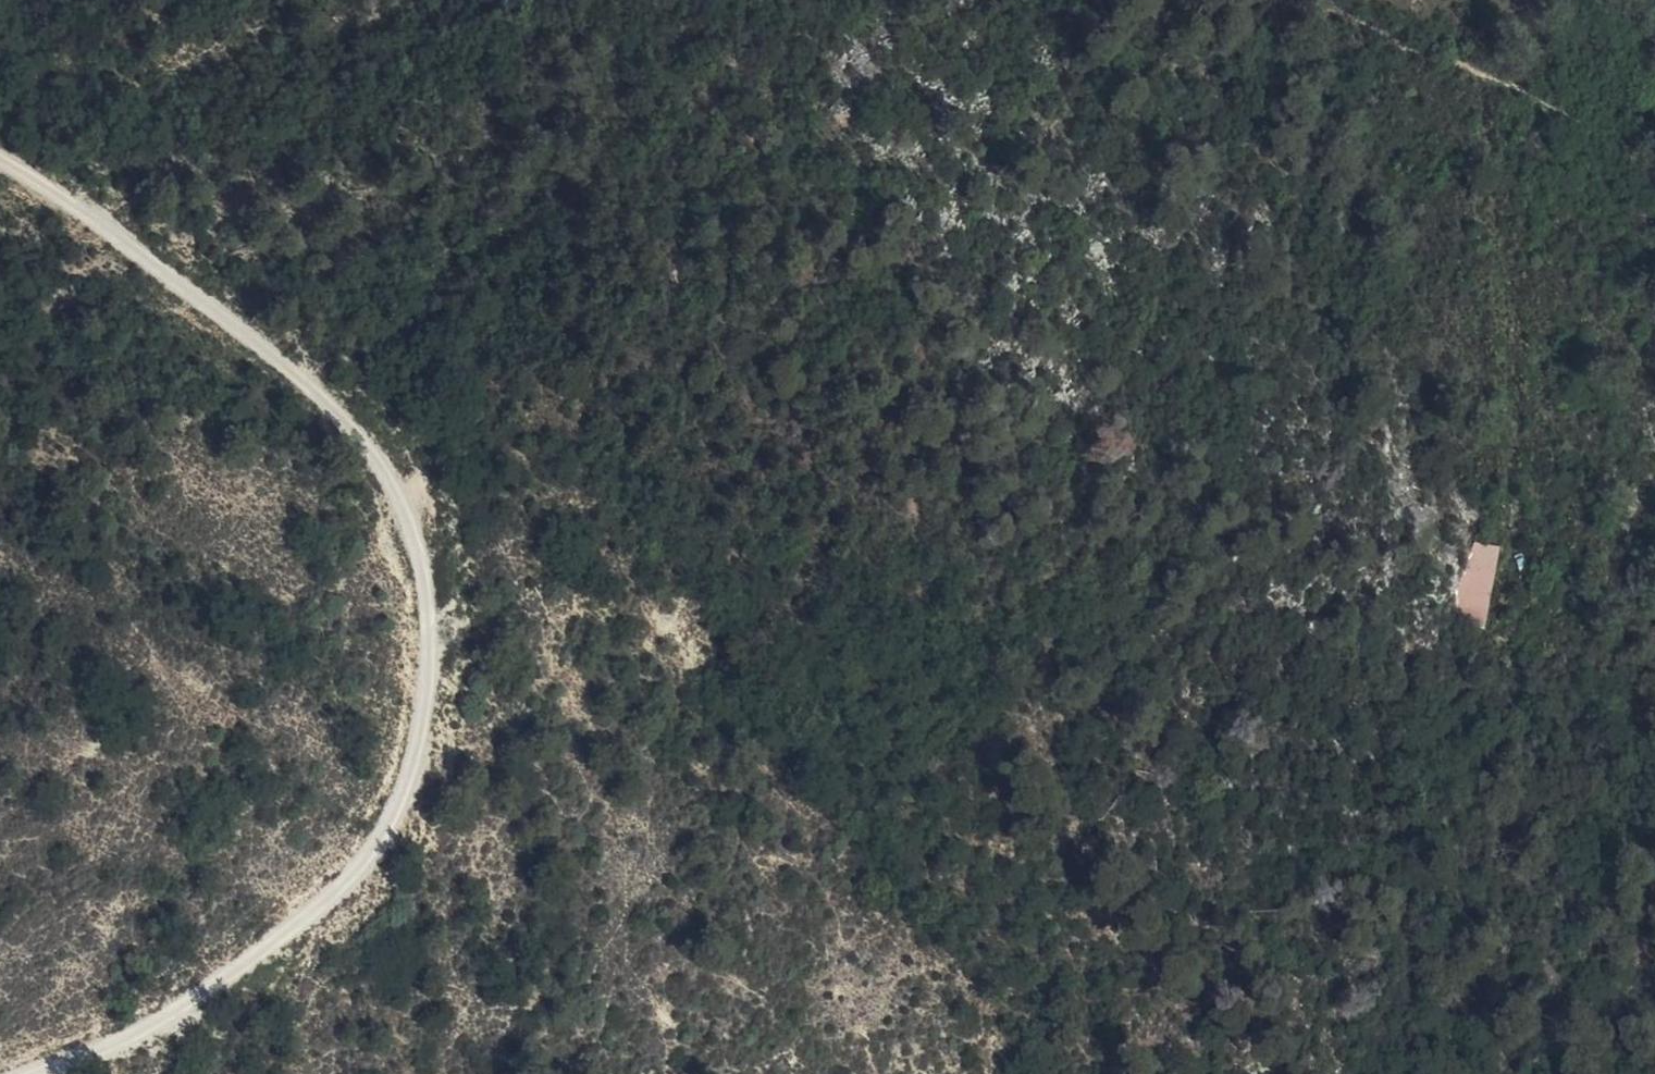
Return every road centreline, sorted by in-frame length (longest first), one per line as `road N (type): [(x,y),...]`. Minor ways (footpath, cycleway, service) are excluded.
road 1 (track): [(0,160),(283,360),(380,467),(412,528),(429,663),(420,745),(387,828),(321,907),(182,1006),(37,1073)]

